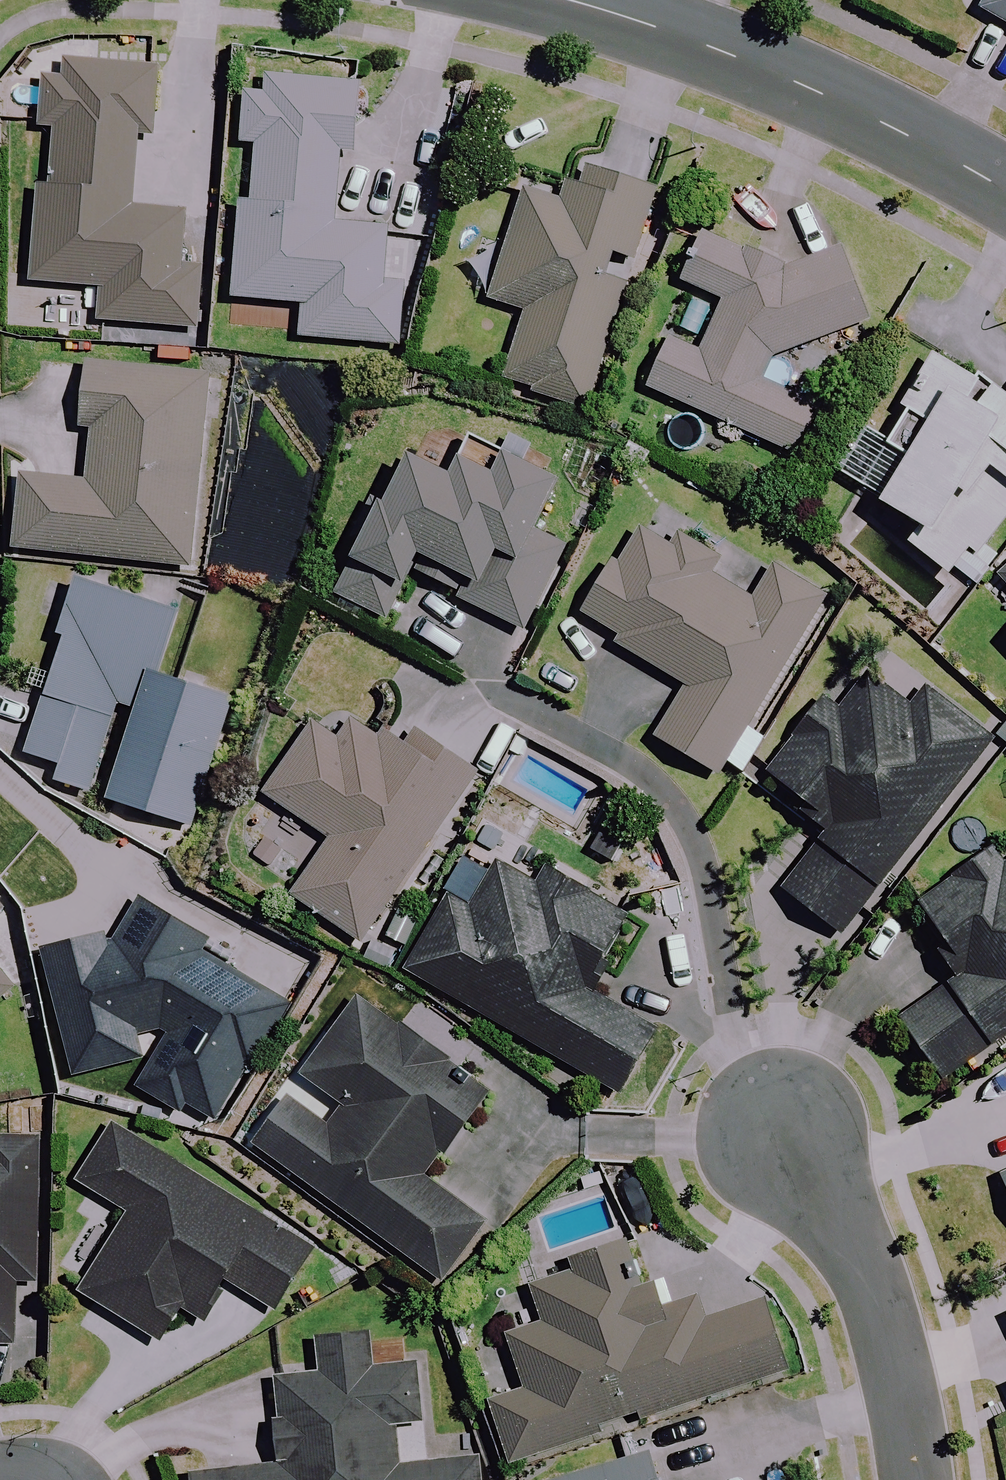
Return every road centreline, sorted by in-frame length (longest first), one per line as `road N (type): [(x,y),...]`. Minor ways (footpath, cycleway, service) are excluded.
road 1 (tertiary): [(565,0),(814,91),(1005,191)]
road 2 (residential): [(779,1131),(859,1256),(918,1479)]

